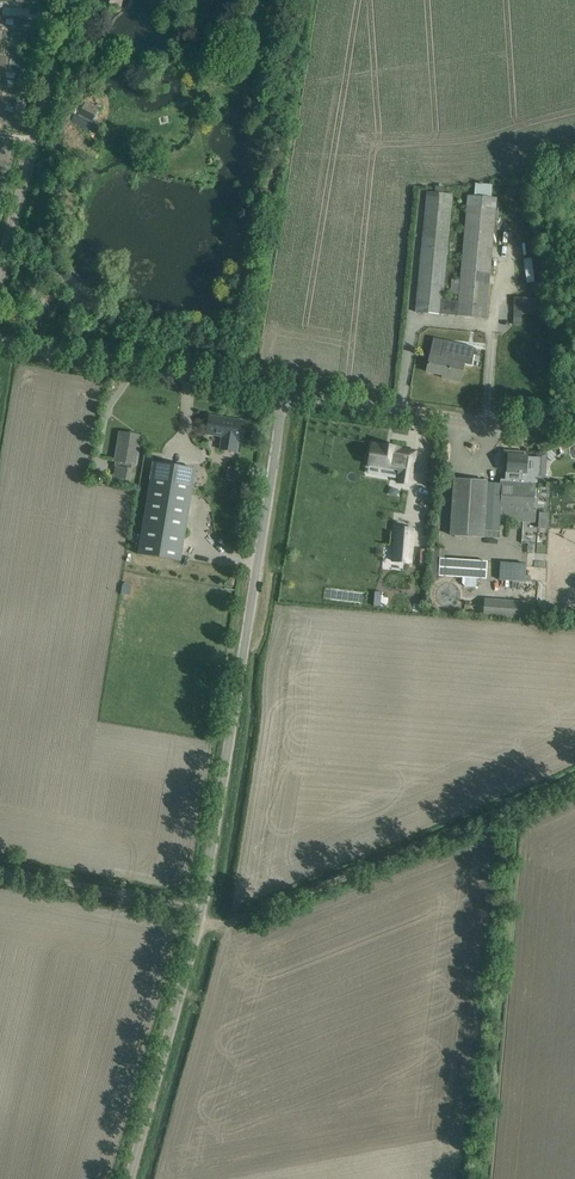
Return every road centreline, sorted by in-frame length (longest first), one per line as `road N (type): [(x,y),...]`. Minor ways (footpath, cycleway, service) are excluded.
road 1 (unclassified): [(133,1178),(203,914),(287,395)]
road 2 (track): [(0,874),(236,919),(574,779)]
road 3 (unclassified): [(287,395),(0,342)]
road 4 (unclassified): [(287,395),(511,427),(574,416)]
road 5 (unclassified): [(0,274),(68,0)]

